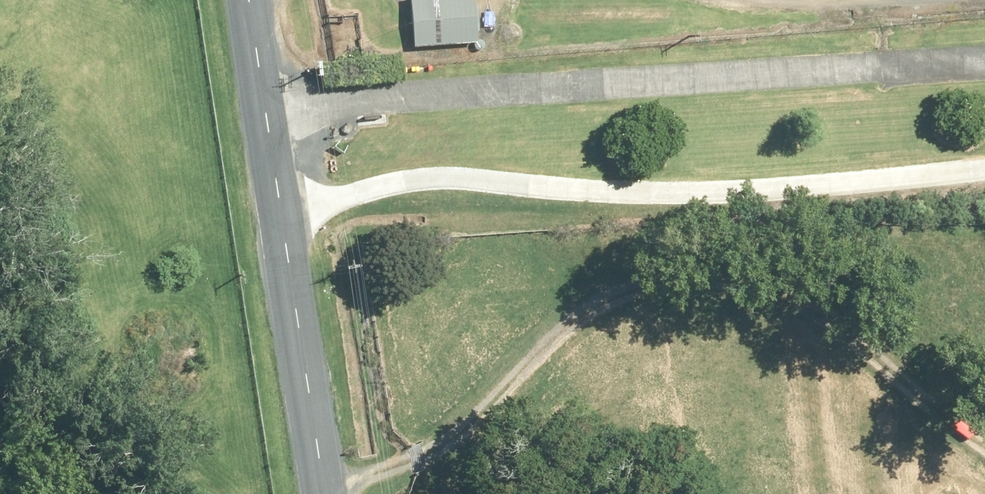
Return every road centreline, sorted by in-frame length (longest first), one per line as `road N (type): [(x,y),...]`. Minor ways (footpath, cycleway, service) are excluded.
road 1 (track): [(330,493),(398,477),(488,406),(560,333),(632,297),(723,288),(799,311),(984,439)]
road 2 (unclassified): [(263,112),(984,47)]
road 3 (track): [(282,224),(393,183),(731,204),(984,174)]
road 4 (unclassified): [(263,112),(322,493)]

